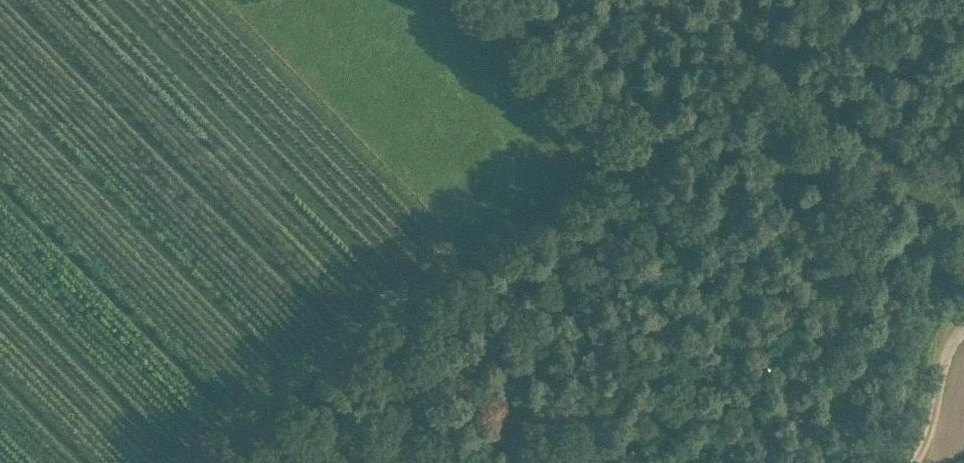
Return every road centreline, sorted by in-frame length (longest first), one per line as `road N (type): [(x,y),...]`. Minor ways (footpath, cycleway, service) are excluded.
road 1 (track): [(220,0),(465,267),(197,462)]

